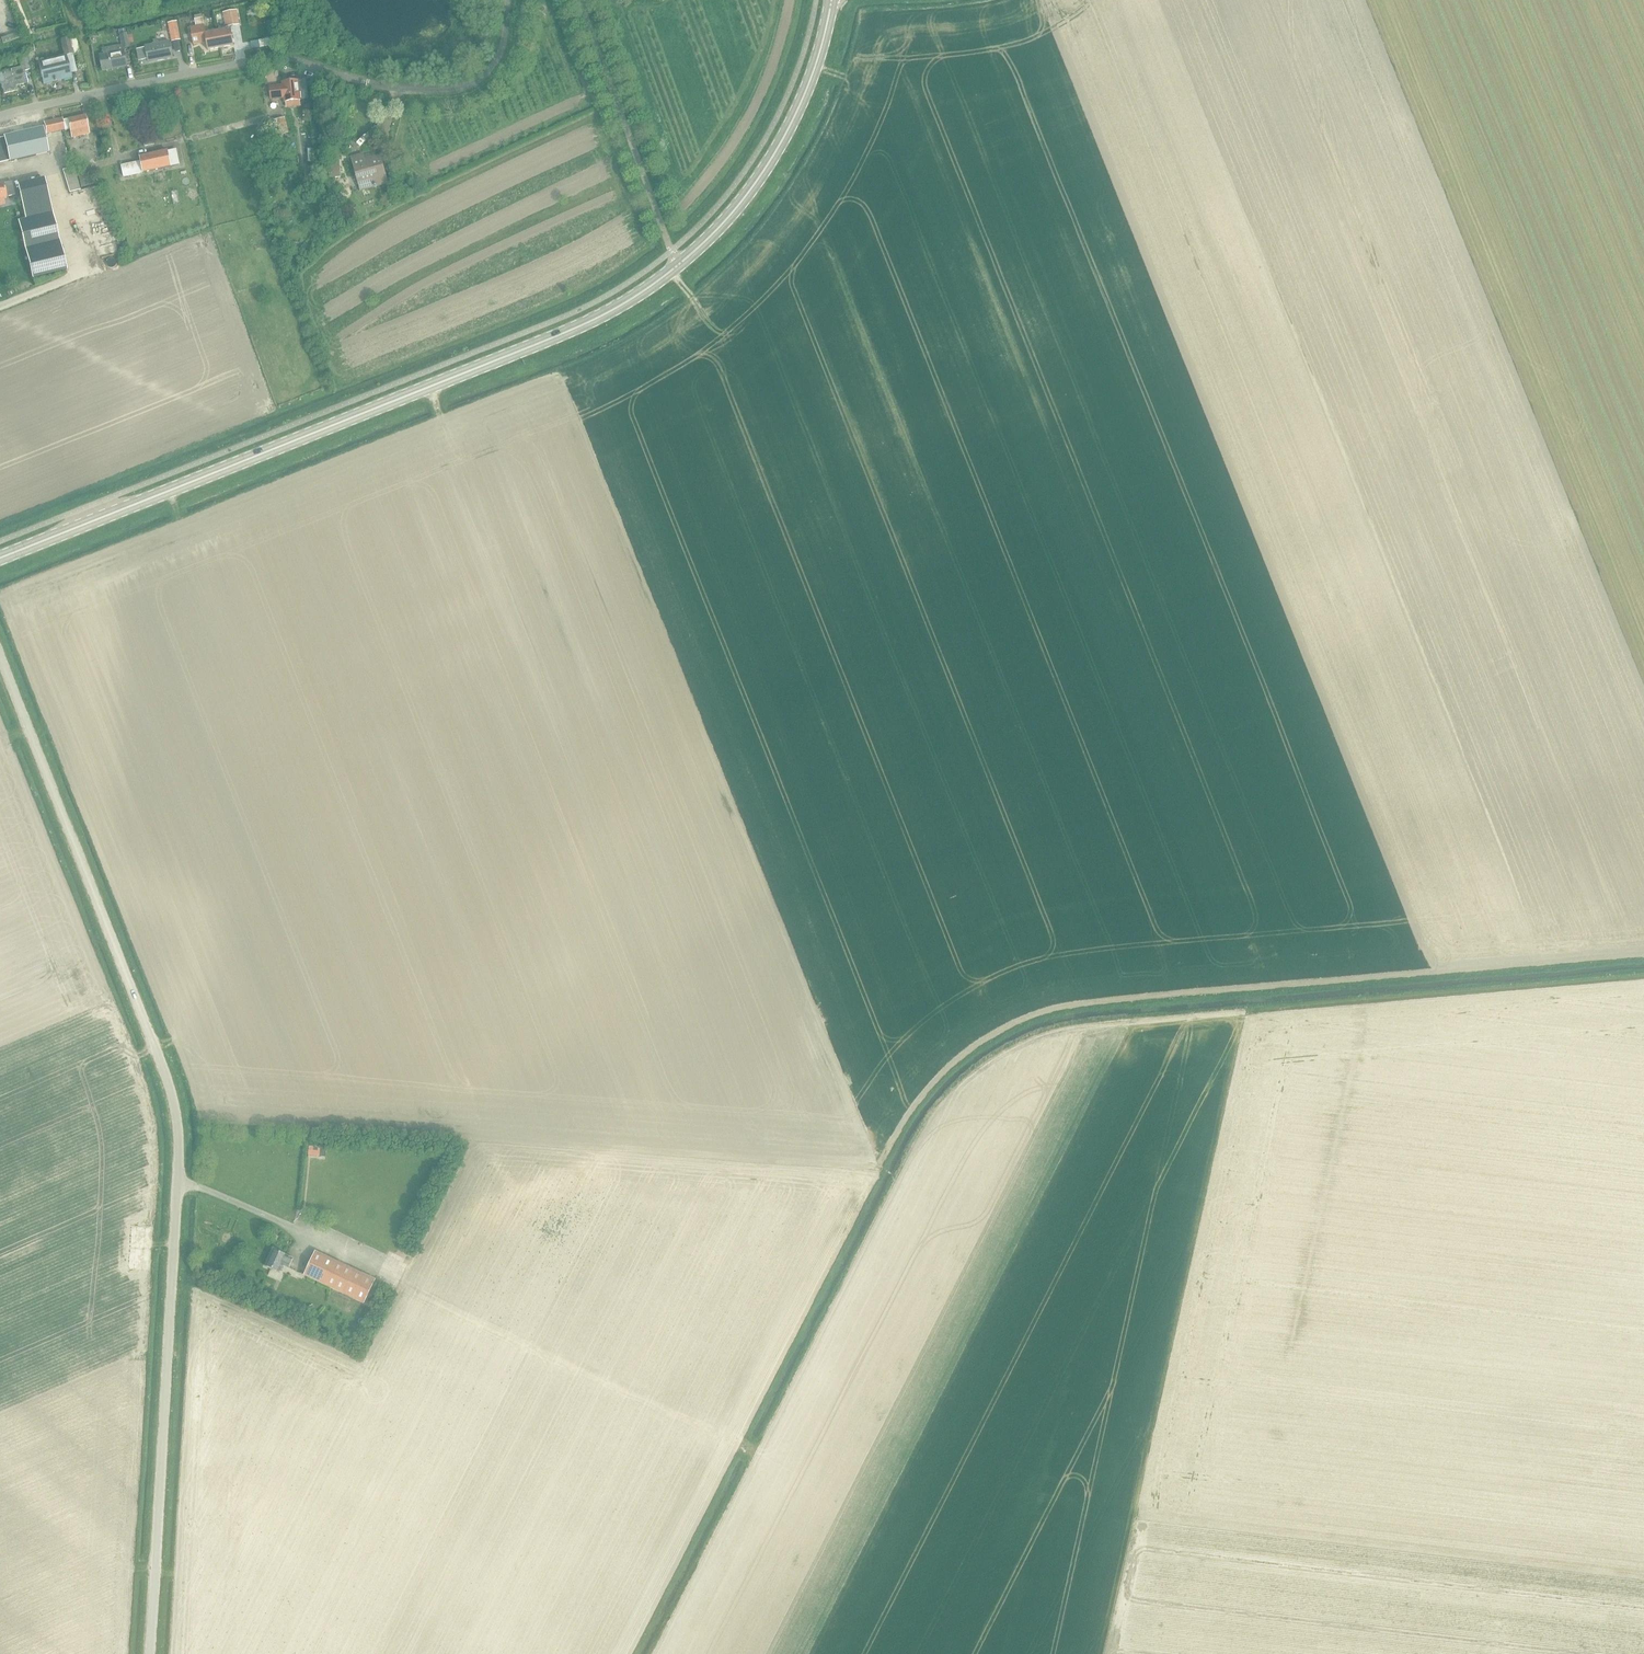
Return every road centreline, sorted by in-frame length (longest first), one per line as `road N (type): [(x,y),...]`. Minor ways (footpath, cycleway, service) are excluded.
road 1 (secondary): [(0,557),(600,316),(643,291),(716,228),(788,133),(830,0)]
road 2 (unclassified): [(150,1653),(181,1121),(0,658)]
road 3 (residential): [(0,114),(281,57),(396,88),(460,89),(484,79),(498,57),(507,0)]
road 4 (track): [(682,261),(670,251),(580,0)]

